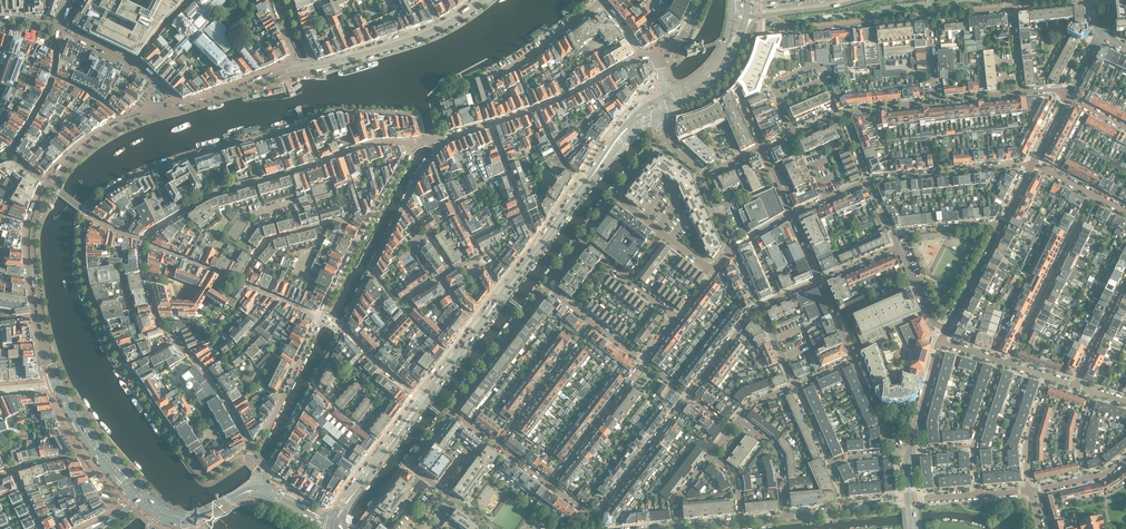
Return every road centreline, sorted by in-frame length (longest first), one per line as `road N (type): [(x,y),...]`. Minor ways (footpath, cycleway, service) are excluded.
road 1 (residential): [(123,124),(62,169),(37,212),(32,251),(55,385)]
road 2 (residential): [(304,123),(138,174),(87,213)]
road 3 (residential): [(145,242),(214,194),(319,163)]
road 4 (residential): [(1006,362),(1093,194)]
road 5 (residential): [(125,367),(203,476),(249,457)]
road 6 (residential): [(488,528),(407,463),(452,411)]
road 7 (residential): [(766,15),(793,29),(928,16)]
road 8 (residential): [(263,471),(342,328)]
road 9 (residential): [(869,181),(1031,163)]
road 10 (residential): [(87,213),(87,290),(125,367)]
road 11 (residential): [(591,321),(496,446)]
road 12 (residential): [(503,294),(431,157)]
road 13 (residential): [(643,362),(551,486)]
road 14 (residential): [(452,411),(546,289)]
road 15 (residential): [(594,518),(688,397)]
road 16 (residential): [(239,282),(270,240),(337,220),(365,232)]
road 17 (residential): [(795,385),(831,463),(896,453)]
road 18 (residential): [(40,528),(12,471),(97,451)]
road 19 (residential): [(298,67),(155,114)]
road 20 (secondary): [(333,521),(422,401)]
road 21 (residential): [(321,317),(254,446)]
road 22 (tertiary): [(148,495),(55,385)]
road 23 (residential): [(422,141),(418,114),(338,112),(304,123)]
road 24 (residential): [(342,328),(403,208)]
road 25 (residential): [(254,446),(175,340)]
road 26 (residential): [(441,26),(316,66)]
road 27 (residential): [(490,124),(541,244)]
road 28 (secondary): [(666,110),(723,72),(746,15)]
road 29 (residential): [(496,75),(562,37),(600,0)]
road 30 (residential): [(787,517),(911,501)]
road 31 (tertiary): [(946,331),(1001,220)]
road 32 (residential): [(643,362),(675,318),(625,277)]

